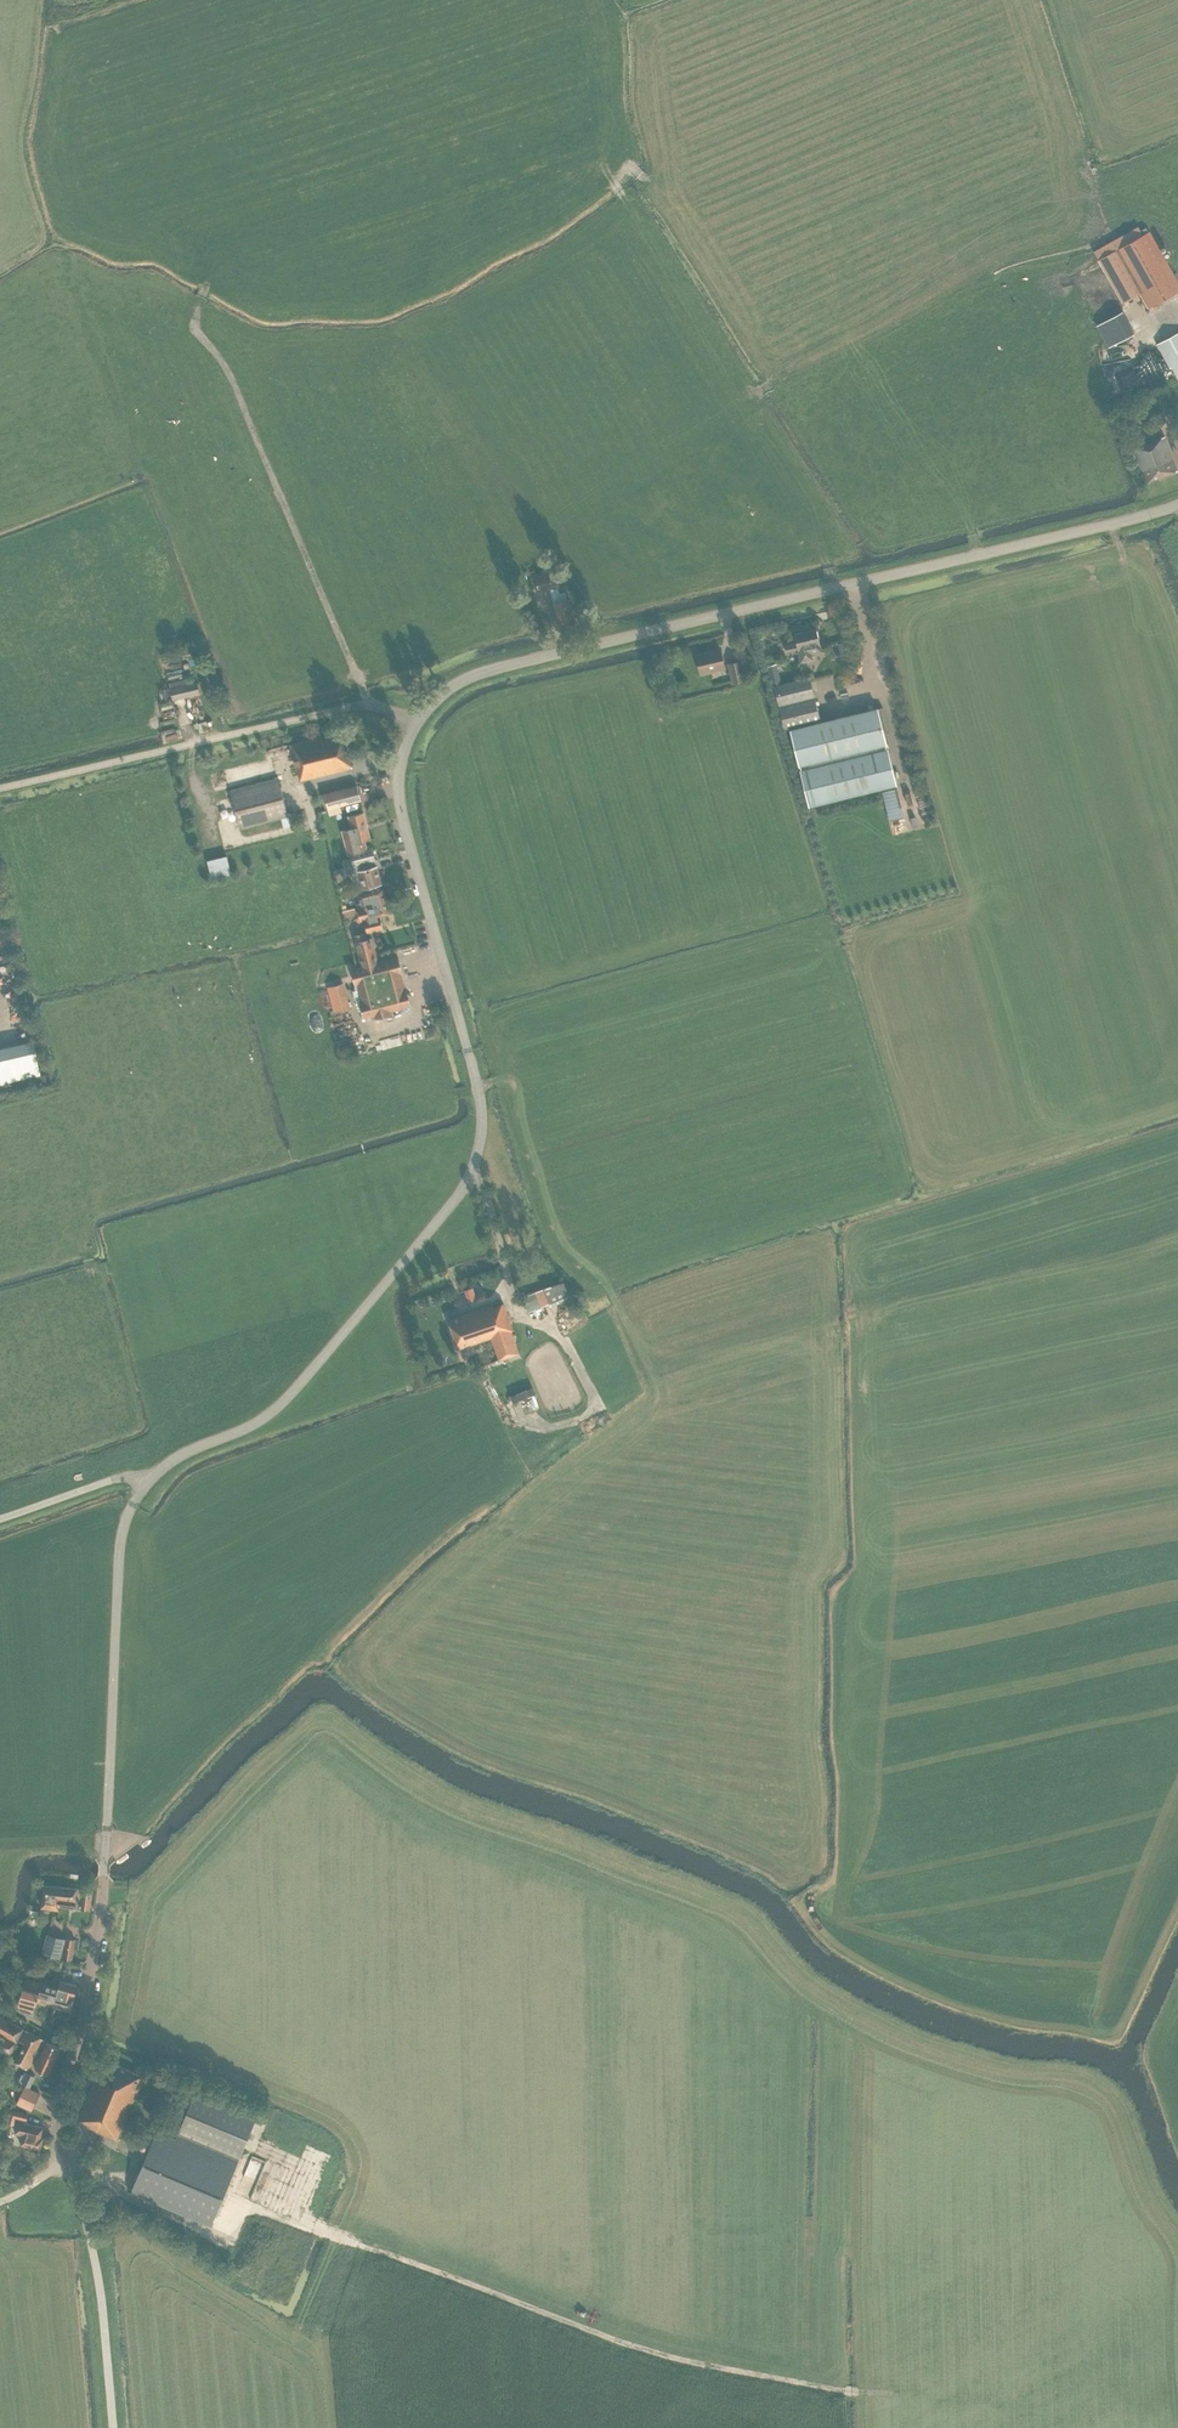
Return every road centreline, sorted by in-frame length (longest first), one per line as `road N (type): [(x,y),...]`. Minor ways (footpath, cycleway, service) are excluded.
road 1 (unclassified): [(147,1482),(185,1452),(274,1410),(416,1247),(477,1157),(477,1087),(401,809),(401,758),(416,723)]
road 2 (unclassified): [(416,723),(460,681),(508,664),(1177,504)]
road 3 (unclassified): [(77,2040),(105,1878),(120,1557),(147,1482)]
road 4 (track): [(374,707),(231,377),(194,325),(200,307)]
road 5 (unclassified): [(0,787),(362,706),(416,723)]
road 6 (unclassified): [(113,2427),(99,2277),(58,2132),(57,2104),(77,2040)]
road 7 (unclassified): [(0,1519),(112,1479),(137,1474),(147,1482)]

